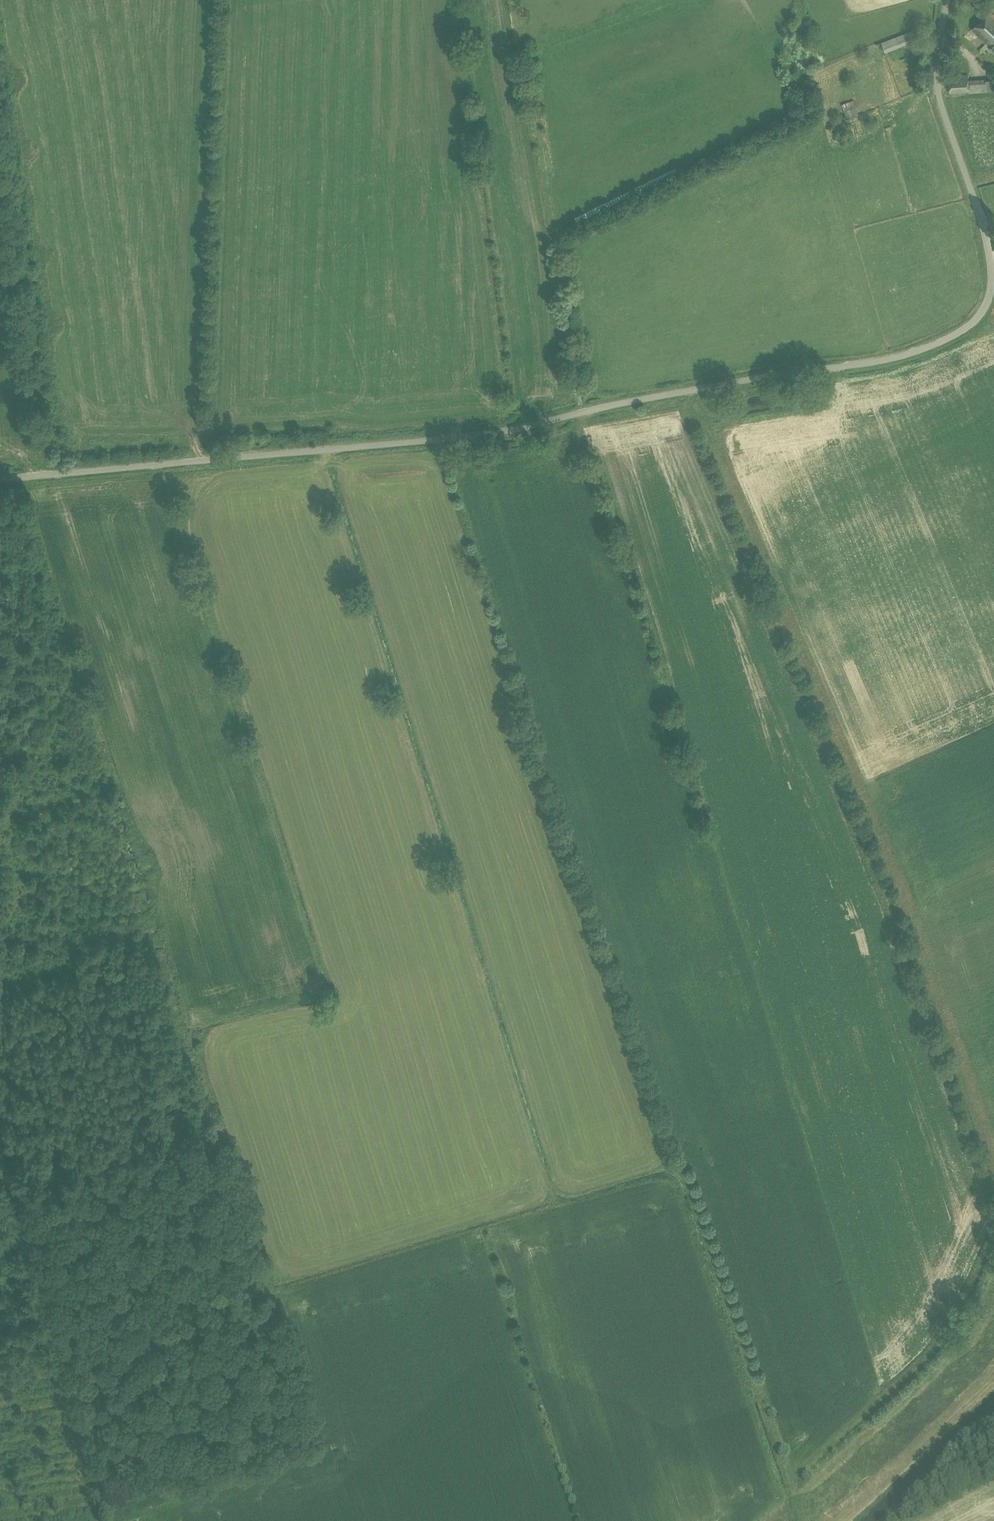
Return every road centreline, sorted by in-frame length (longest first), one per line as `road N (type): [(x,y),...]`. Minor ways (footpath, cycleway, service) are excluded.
road 1 (unclassified): [(0,478),(487,433),(754,377),(896,357),(936,343),(969,325),(990,285),(982,227),(938,94),(944,0)]
road 2 (track): [(0,1377),(280,1290)]

